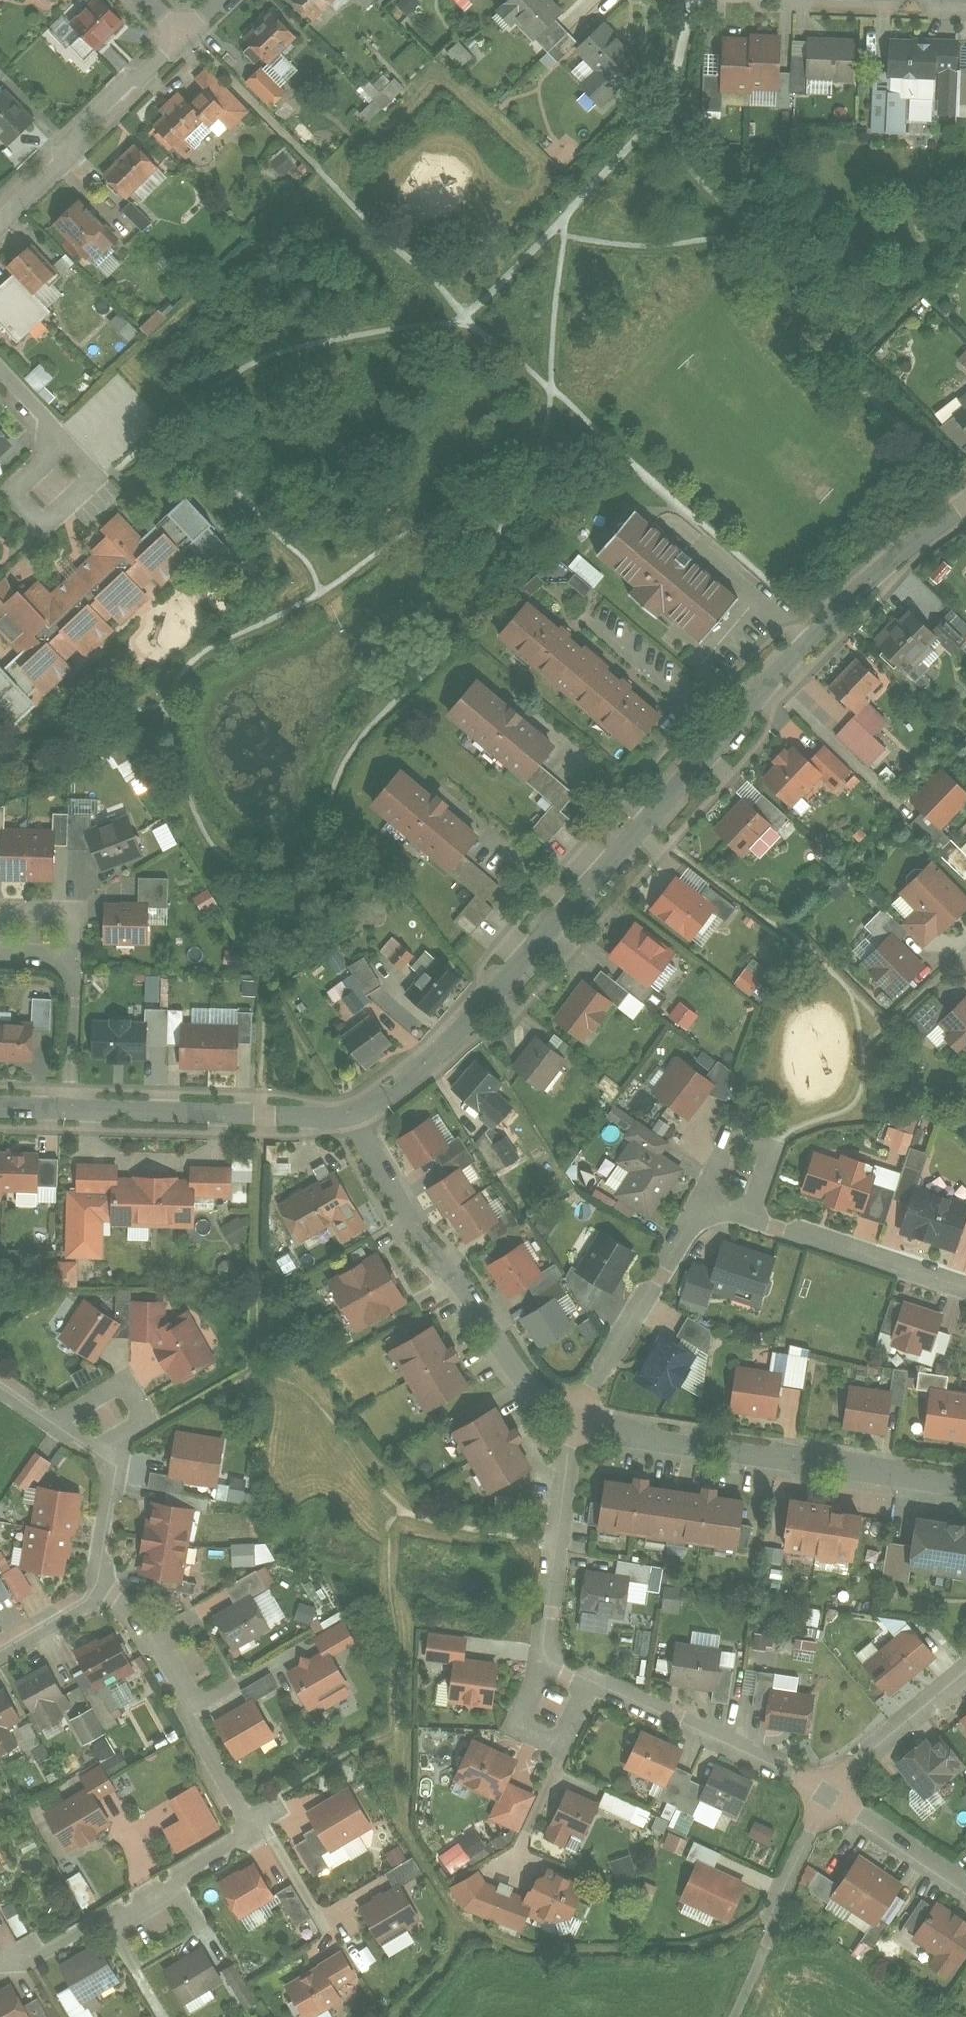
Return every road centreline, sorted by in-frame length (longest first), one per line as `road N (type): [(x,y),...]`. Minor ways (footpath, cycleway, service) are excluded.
road 1 (residential): [(349,1114),(445,1042),(818,628),(965,502)]
road 2 (residential): [(0,1965),(27,1960),(252,1833),(127,1609),(102,1596)]
road 3 (residential): [(826,1792),(550,1663),(543,1645),(576,1418)]
road 4 (residential): [(576,1418),(965,1475)]
road 5 (residential): [(349,1114),(524,1386),(576,1418)]
road 6 (residential): [(66,1108),(349,1114)]
road 7 (residential): [(0,1390),(110,1459),(102,1596)]
road 8 (residential): [(0,208),(184,29)]
road 9 (residential): [(576,1418),(704,1204)]
road 10 (residential): [(751,1219),(965,1288)]
road 11 (residential): [(704,1204),(729,1134),(774,1149),(751,1219)]
road 12 (residential): [(965,1675),(826,1792)]
road 13 (residential): [(826,1792),(965,1881)]
road 14 (residential): [(66,1108),(70,959)]
road 15 (residential): [(0,375),(49,431),(53,488)]
road 16 (residential): [(826,1792),(776,1908)]
road 17 (residential): [(70,959),(72,910),(0,907)]

